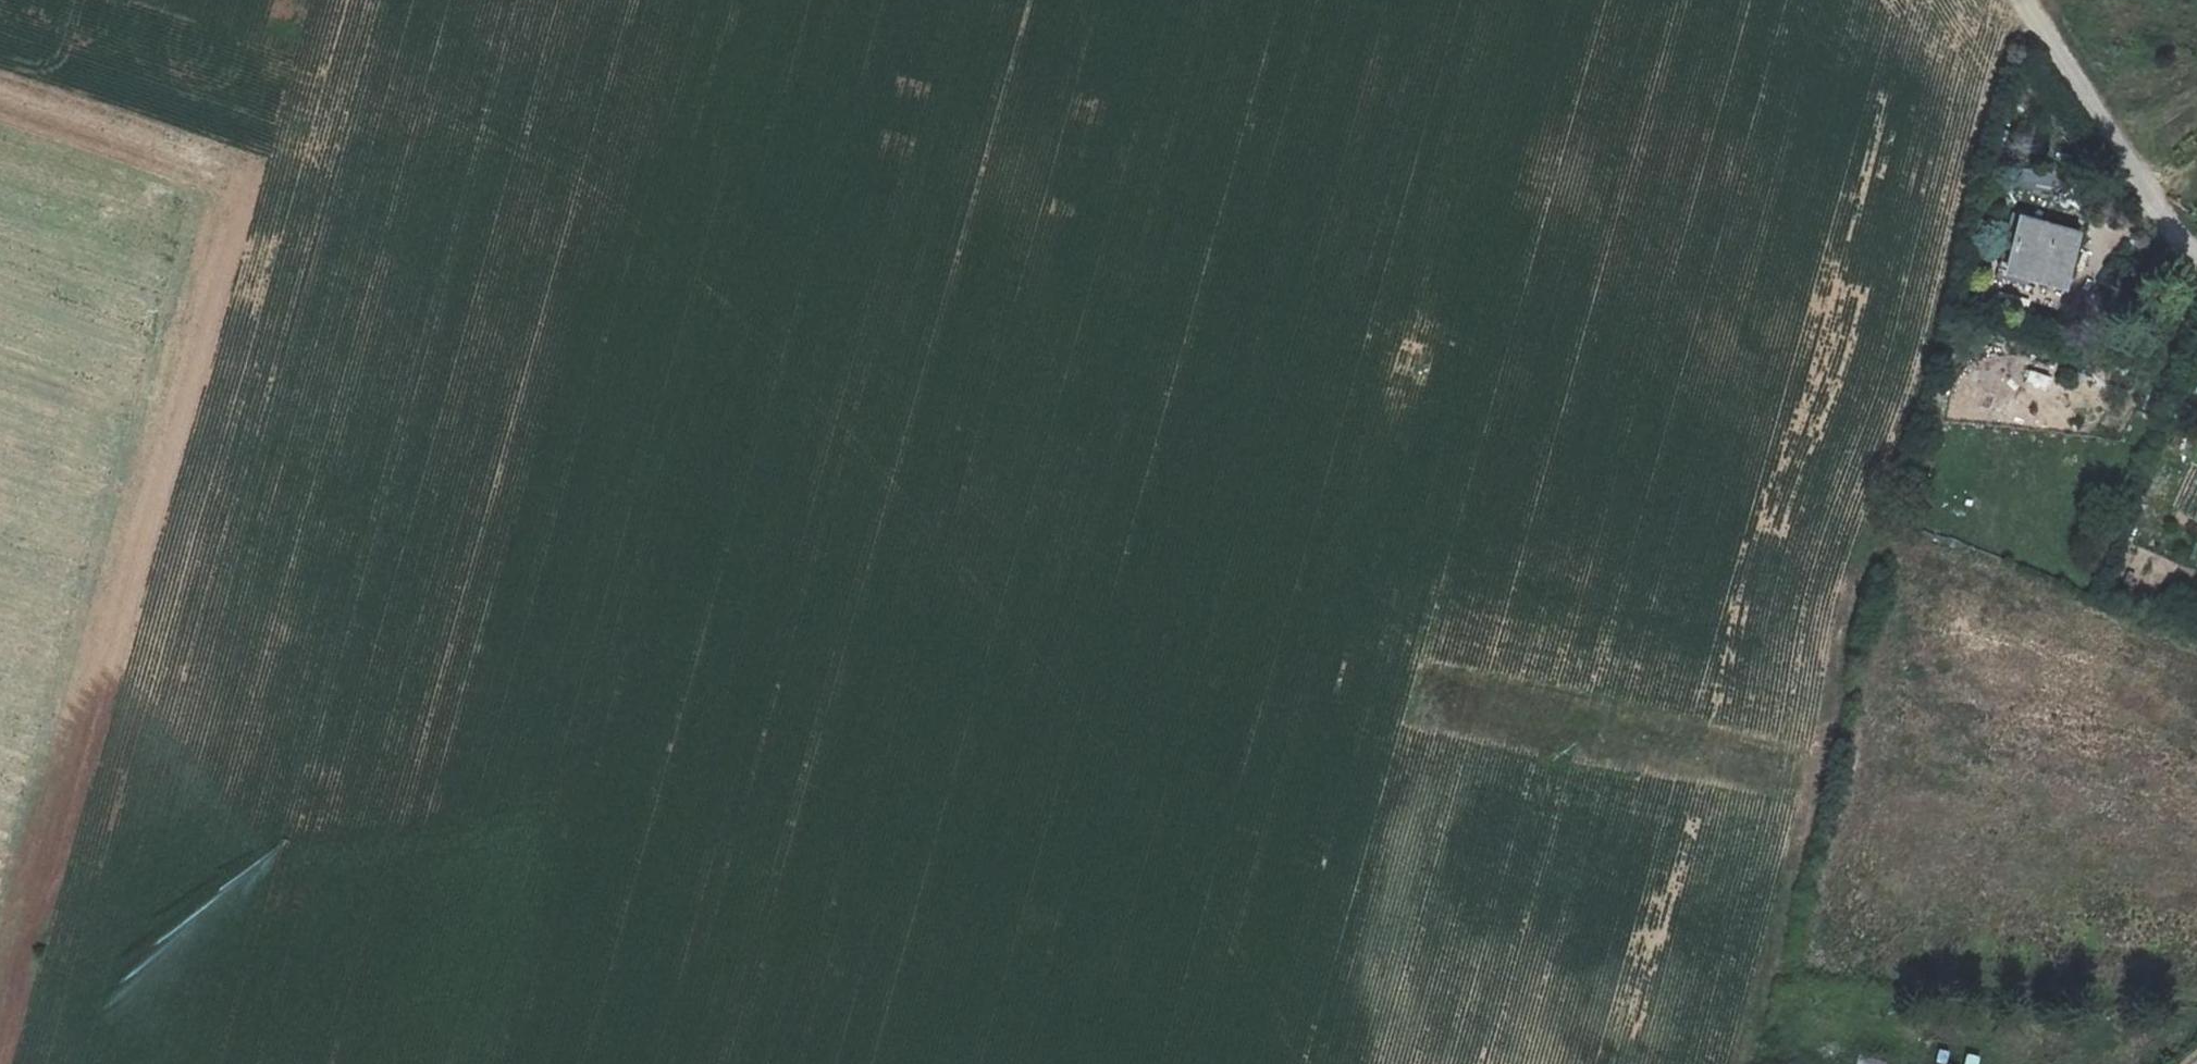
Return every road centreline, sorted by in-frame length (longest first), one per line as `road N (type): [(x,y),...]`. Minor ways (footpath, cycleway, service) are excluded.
road 1 (unclassified): [(2015,0),(2129,181),(2196,265)]

